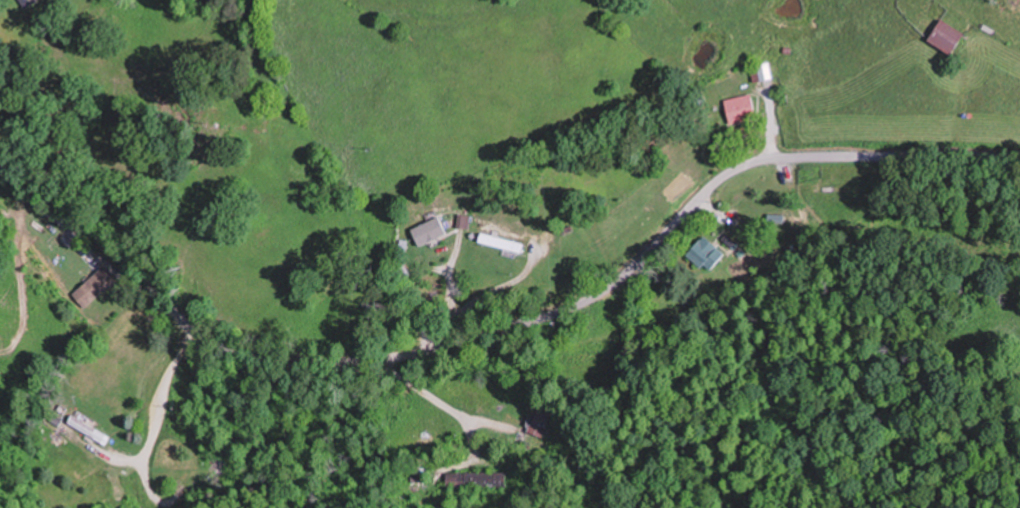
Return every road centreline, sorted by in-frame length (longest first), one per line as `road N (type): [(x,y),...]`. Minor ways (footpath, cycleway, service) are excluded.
road 1 (residential): [(1019,159),(784,156),(745,165),(714,183),(591,298),(430,350),(354,362),(275,360),(204,335),(124,254),(51,217),(0,163)]

